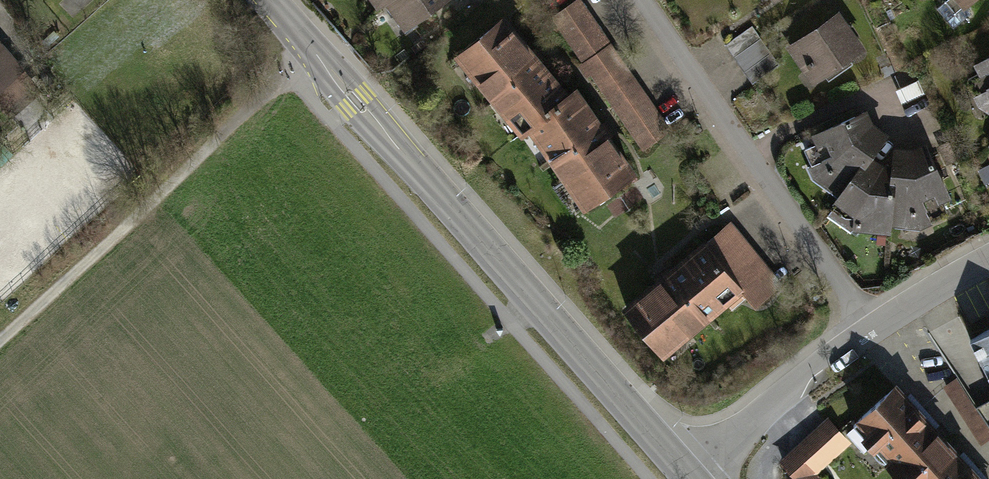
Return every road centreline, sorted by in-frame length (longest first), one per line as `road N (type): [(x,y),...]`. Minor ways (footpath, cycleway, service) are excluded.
road 1 (residential): [(682,468),(271,0)]
road 2 (residential): [(644,0),(871,330)]
road 3 (track): [(289,73),(0,332)]
road 4 (residential): [(871,330),(682,468)]
road 5 (residential): [(988,261),(871,330)]

